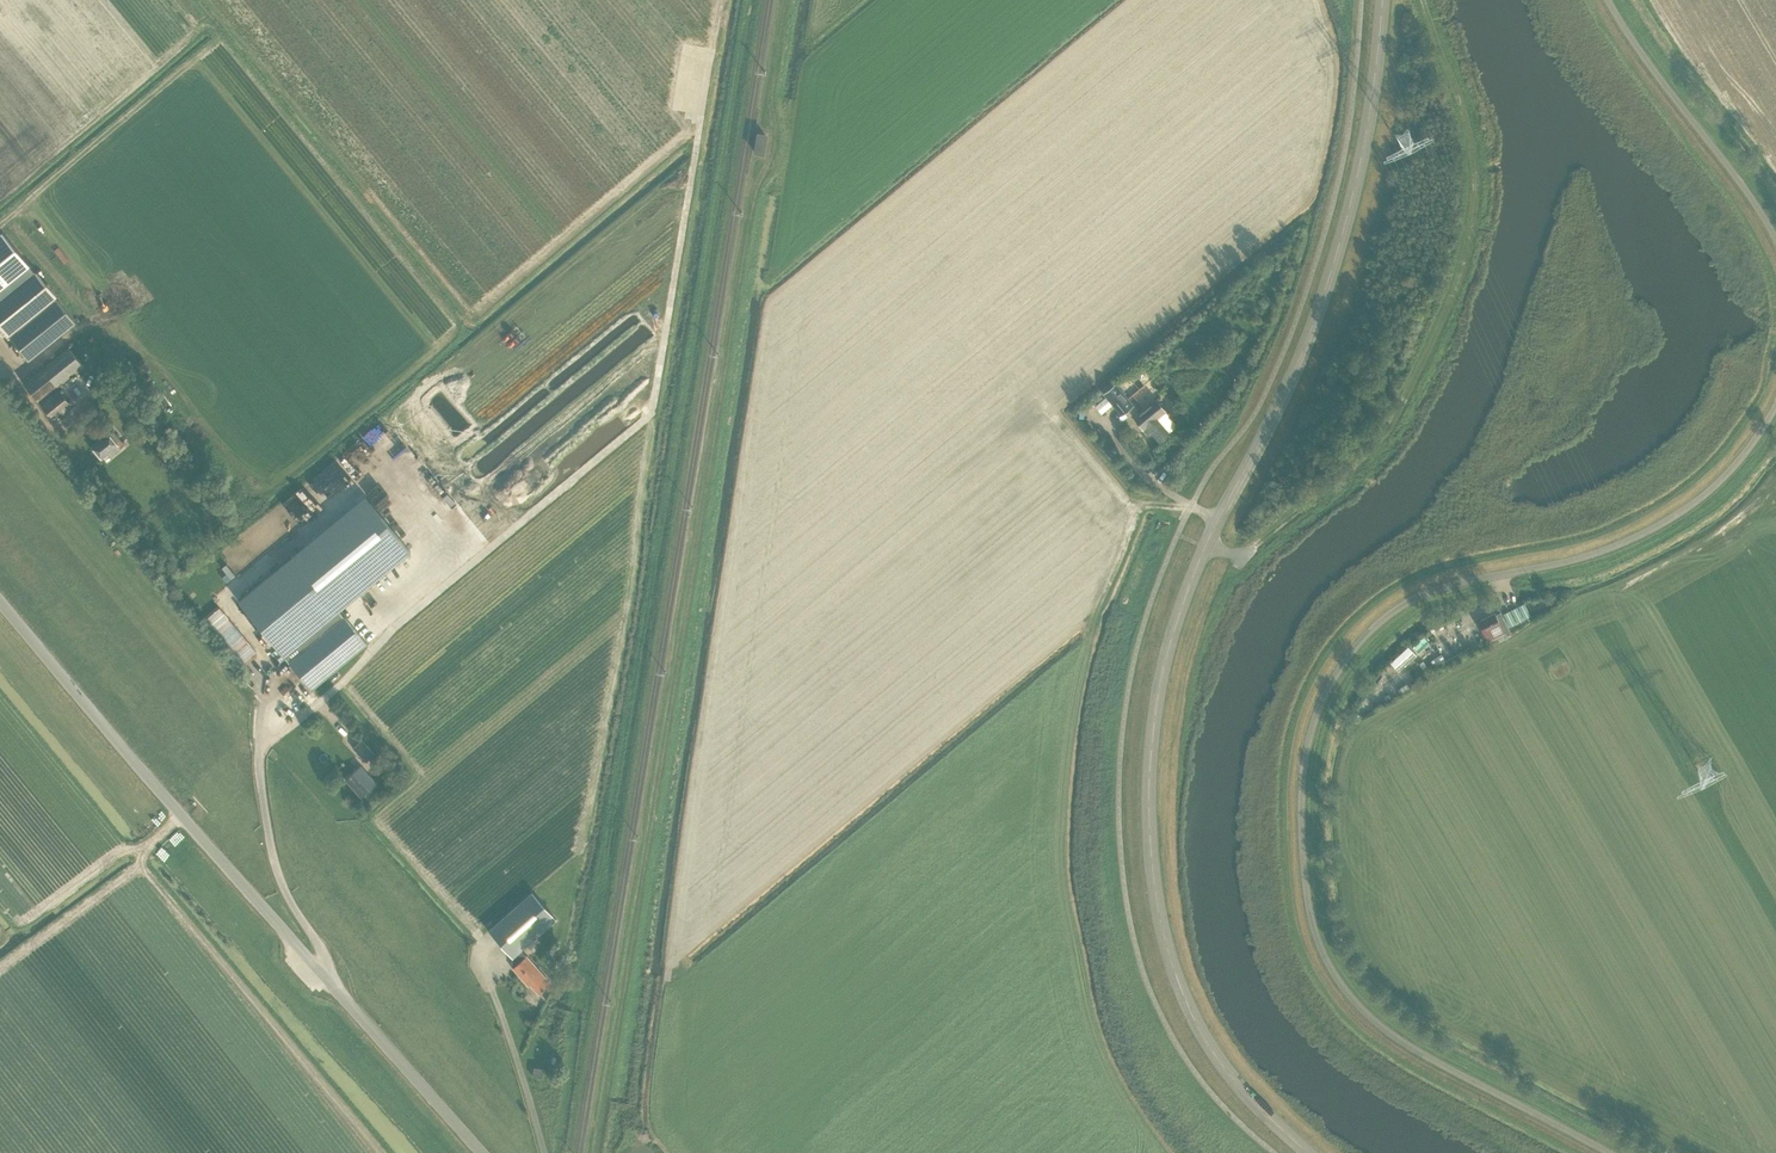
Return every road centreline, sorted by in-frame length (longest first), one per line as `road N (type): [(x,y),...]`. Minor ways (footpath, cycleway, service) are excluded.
road 1 (tertiary): [(1382,0),(1371,115),(1336,264),(1298,367),(1206,545),(1177,623),(1151,777),(1156,894),(1192,1014),(1230,1075),(1309,1152)]
road 2 (unclassified): [(1611,1152),(1404,1042),(1341,984),(1316,934),(1306,885),(1302,804),(1310,733),(1352,651),(1397,609),(1449,585),(1606,549),(1663,524),(1730,470),(1775,406)]
road 3 (track): [(597,1152),(752,205),(771,155),(786,0)]
road 4 (tertiary): [(482,1152),(0,598)]
road 5 (track): [(1258,544),(1338,484),(1395,421),(1464,265),(1472,148),(1424,0)]
road 6 (unclassified): [(1775,236),(1608,0)]

